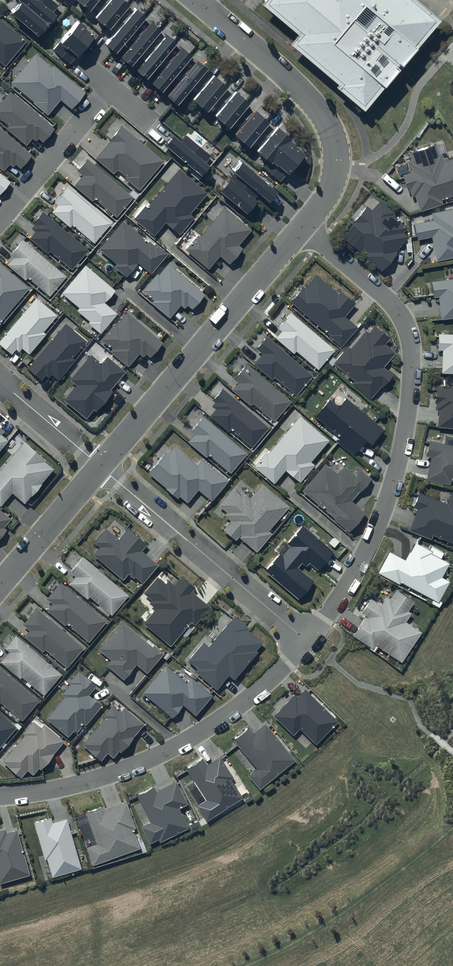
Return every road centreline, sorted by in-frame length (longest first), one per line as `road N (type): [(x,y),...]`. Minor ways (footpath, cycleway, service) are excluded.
road 1 (residential): [(303,226),(396,309),(412,364),(404,441),(382,515),(359,566),(307,641)]
road 2 (residential): [(307,641),(253,694),(178,745),(93,780),(0,797)]
road 3 (residential): [(100,466),(303,226)]
road 4 (residential): [(303,226),(336,171),(327,120),(196,0)]
road 5 (residential): [(100,466),(307,641)]
road 6 (residential): [(0,220),(110,89)]
road 7 (residential): [(0,585),(100,466)]
road 8 (residential): [(0,381),(100,466)]

